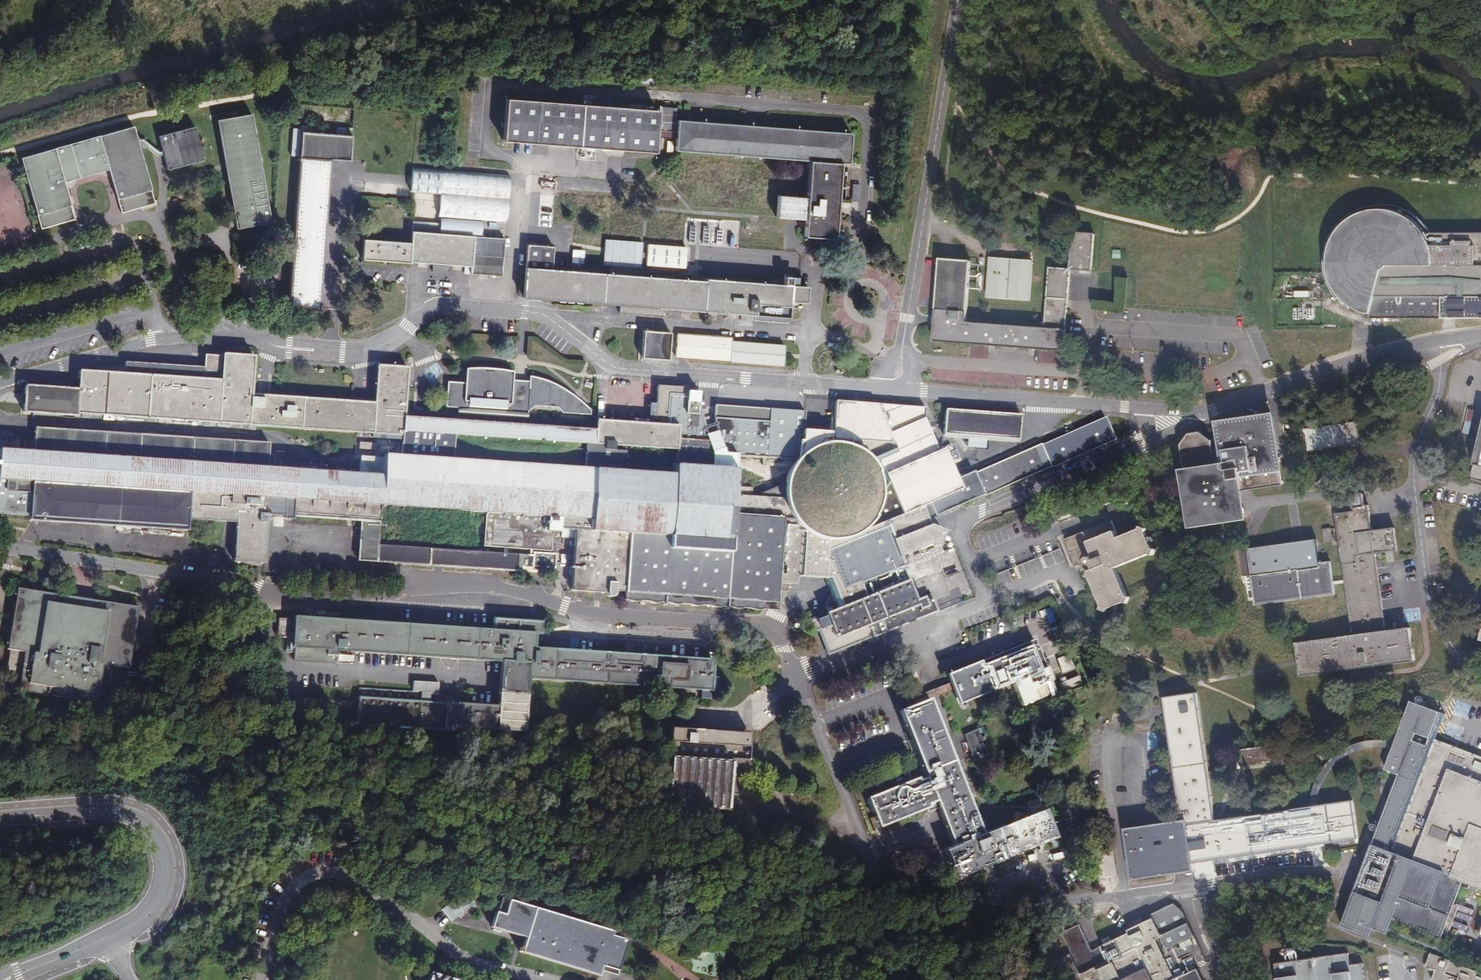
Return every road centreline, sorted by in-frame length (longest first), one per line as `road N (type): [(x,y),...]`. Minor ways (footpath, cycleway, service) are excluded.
road 1 (unclassified): [(0,383),(164,338),(361,352),(434,305),(539,313),(610,367),(895,389)]
road 2 (unclassified): [(0,548),(269,592),(506,589),(581,612),(746,624),(777,639),(794,677)]
road 3 (unclassified): [(895,389),(1209,413),(1435,339)]
road 4 (unclassified): [(794,677),(873,868),(919,893),(1070,902),(1193,887)]
road 5 (secondary): [(0,819),(109,811),(139,816),(163,844),(168,864),(158,900),(140,918),(7,979)]
road 6 (unclassified): [(960,0),(895,389)]
road 7 (unclassified): [(1480,685),(1427,608),(1414,461),(1437,390),(1435,339)]
road 8 (unclassified): [(1193,887),(1332,874)]
road 9 (unclassified): [(794,677),(748,720),(688,720)]

